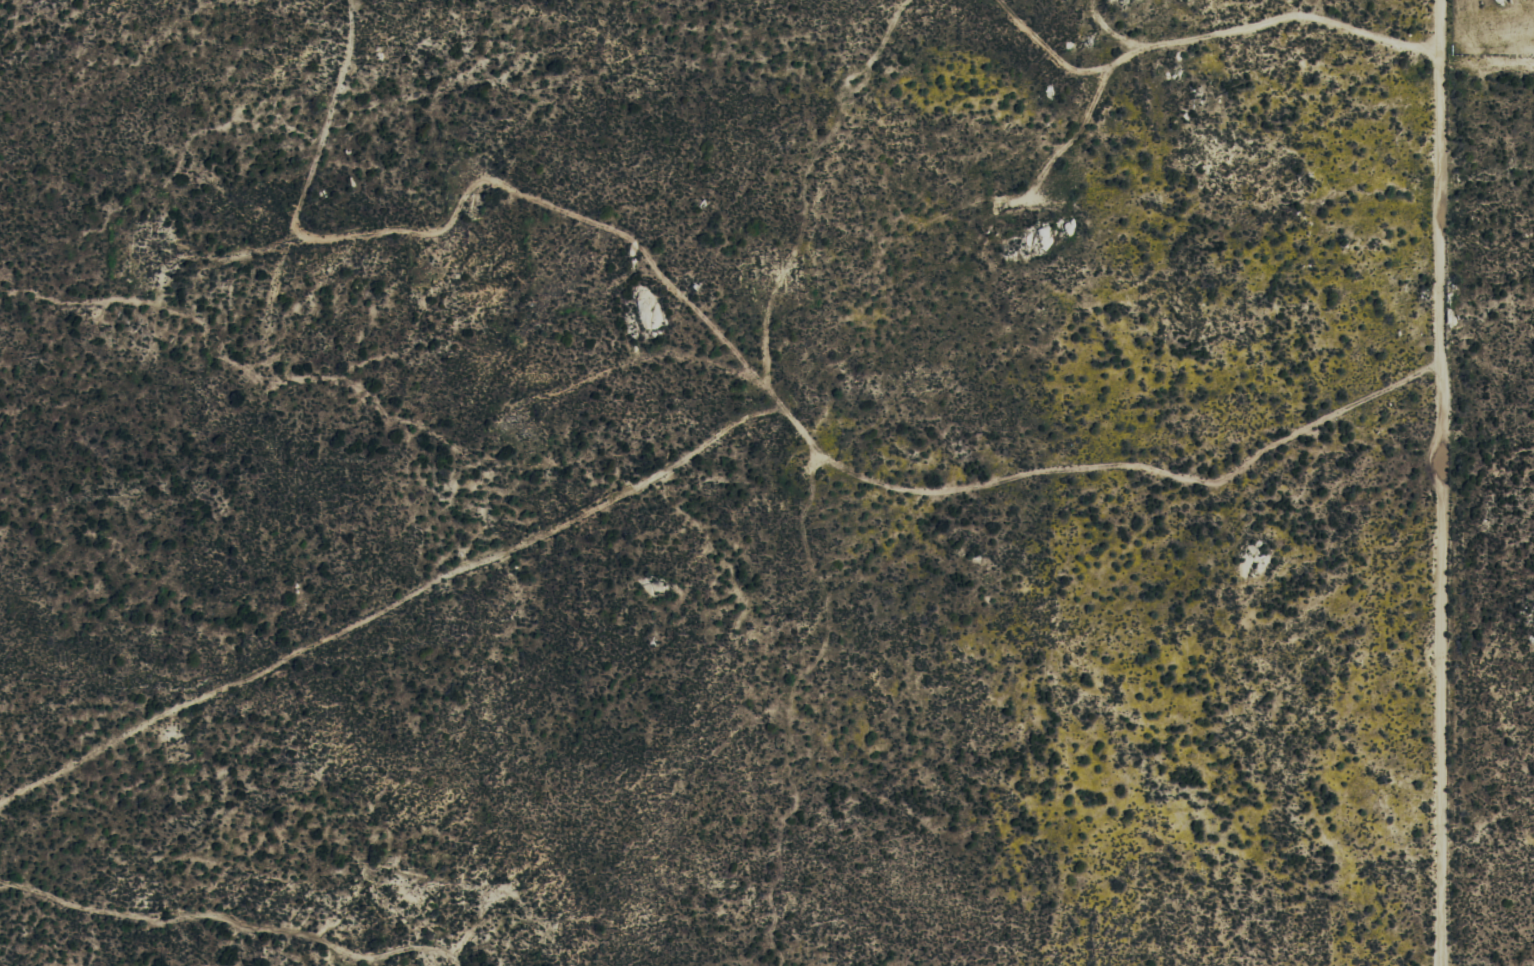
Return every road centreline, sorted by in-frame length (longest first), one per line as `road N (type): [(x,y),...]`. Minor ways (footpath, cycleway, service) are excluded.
road 1 (residential): [(1440,965),(1438,0)]

